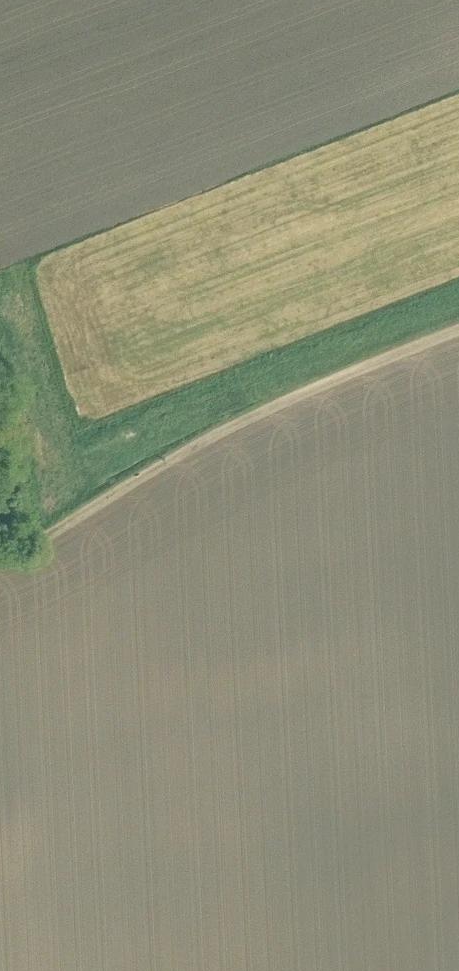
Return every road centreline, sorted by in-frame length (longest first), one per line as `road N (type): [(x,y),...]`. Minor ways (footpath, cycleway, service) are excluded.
road 1 (track): [(458,334),(217,436),(0,555)]

